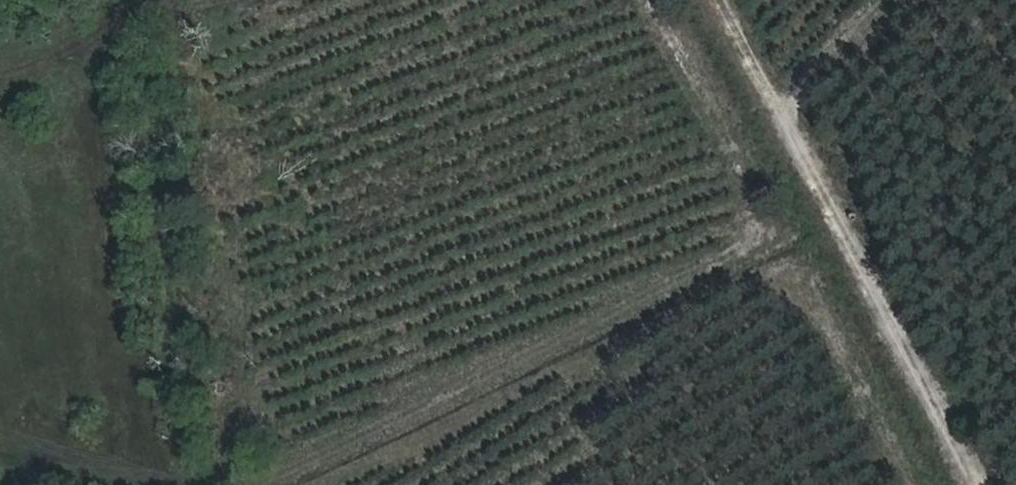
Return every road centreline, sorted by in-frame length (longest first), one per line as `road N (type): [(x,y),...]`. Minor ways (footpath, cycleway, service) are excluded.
road 1 (track): [(984,484),(727,0)]

